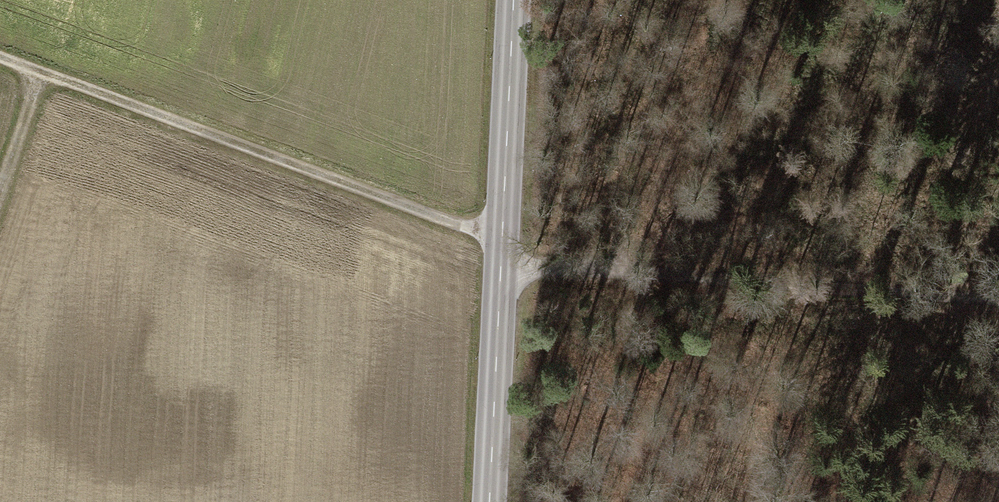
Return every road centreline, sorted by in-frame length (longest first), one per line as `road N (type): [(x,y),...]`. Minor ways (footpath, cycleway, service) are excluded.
road 1 (track): [(0,57),(502,240),(534,266),(998,299)]
road 2 (secondary): [(515,0),(484,501)]
road 3 (track): [(0,187),(39,71)]

